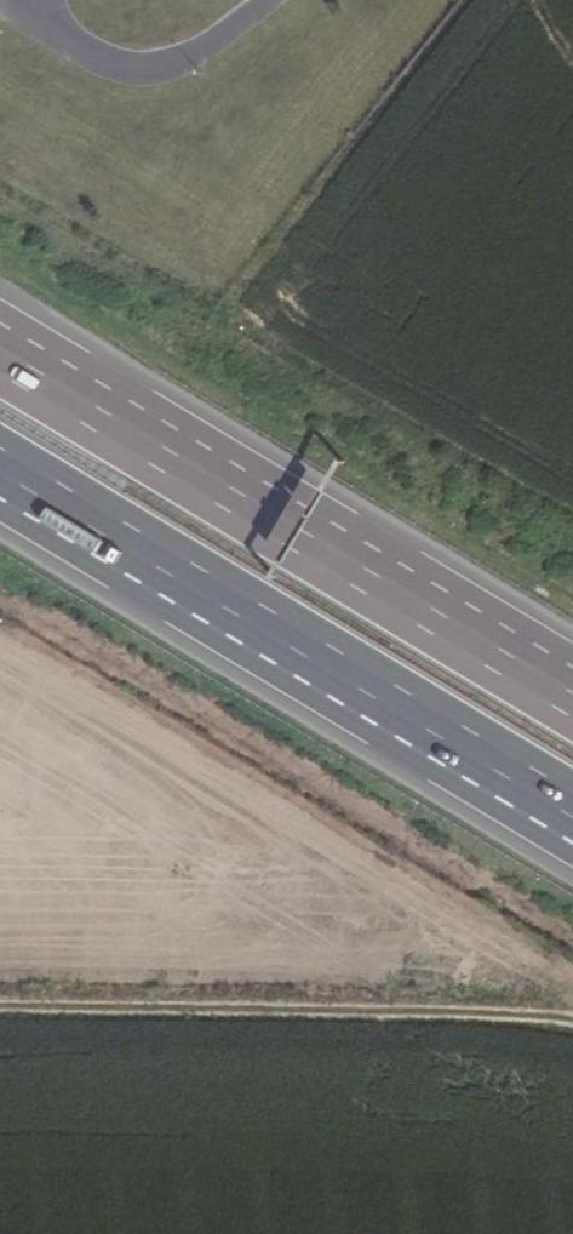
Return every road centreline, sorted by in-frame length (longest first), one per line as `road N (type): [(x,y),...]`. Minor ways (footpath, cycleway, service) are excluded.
road 1 (motorway): [(572,707),(0,361)]
road 2 (motorway): [(0,469),(572,815)]
road 3 (track): [(0,1014),(572,1018)]

